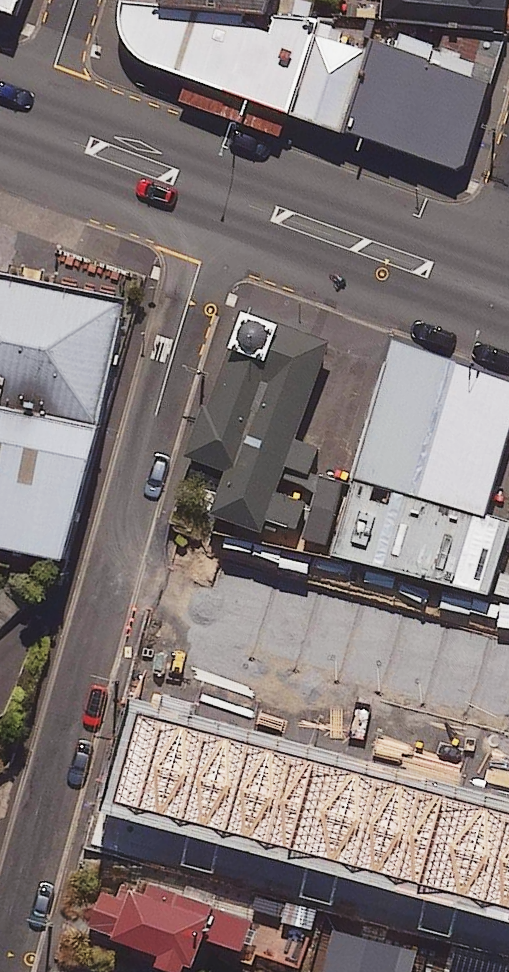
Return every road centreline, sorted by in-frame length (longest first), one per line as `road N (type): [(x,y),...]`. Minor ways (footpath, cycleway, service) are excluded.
road 1 (residential): [(206,231),(5,971)]
road 2 (tertiary): [(47,91),(498,259)]
road 3 (tertiary): [(477,325),(206,231)]
road 4 (tertiary): [(206,231),(24,162)]

